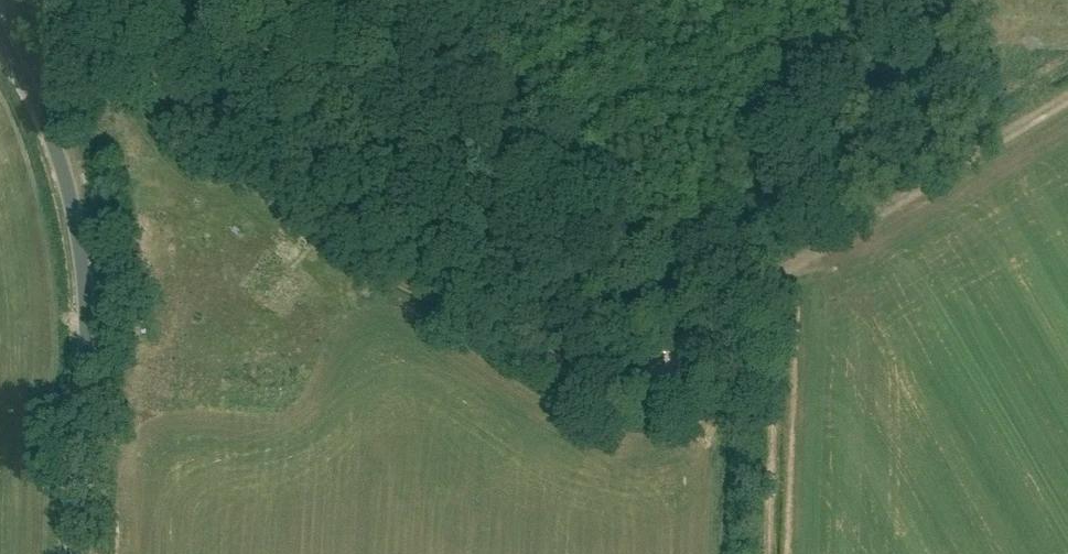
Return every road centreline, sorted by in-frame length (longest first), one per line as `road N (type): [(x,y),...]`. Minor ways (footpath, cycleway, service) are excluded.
road 1 (unclassified): [(74,553),(86,362),(76,228),(49,129),(0,39)]

